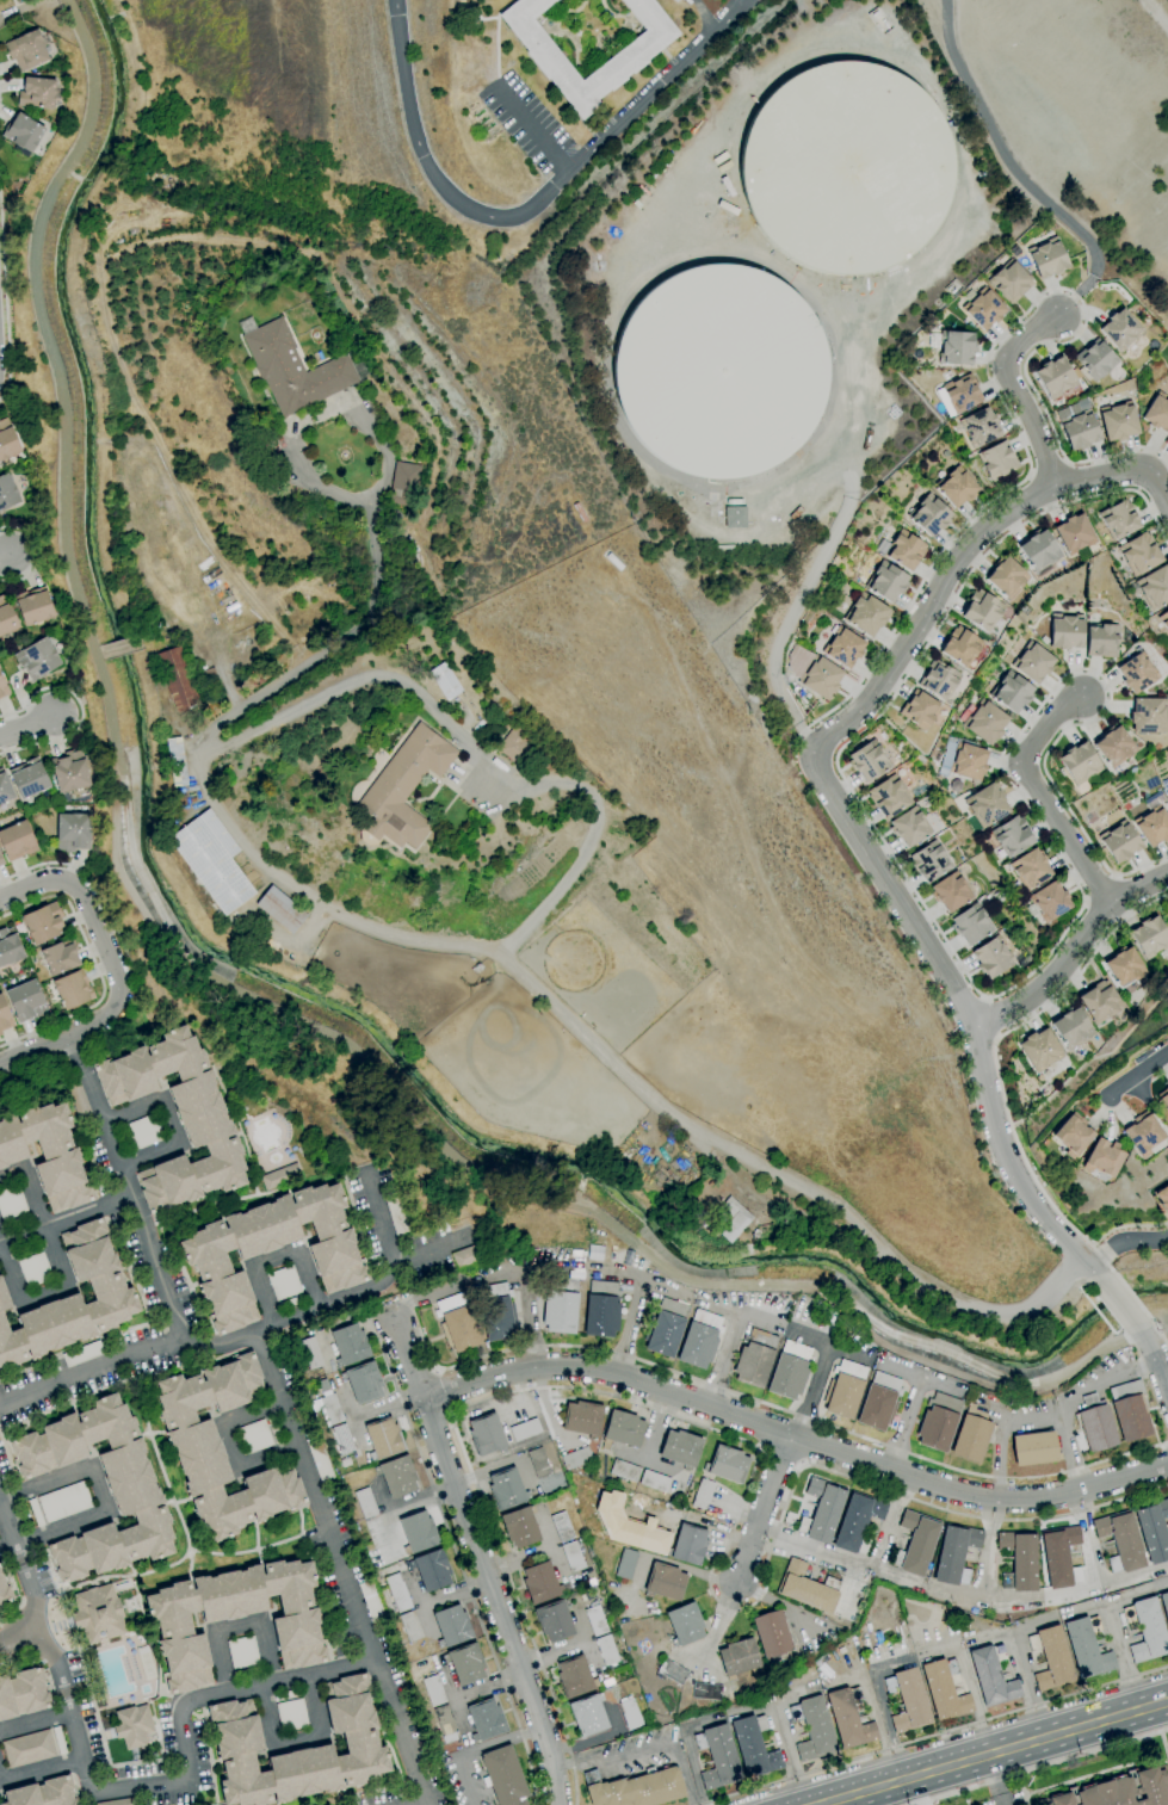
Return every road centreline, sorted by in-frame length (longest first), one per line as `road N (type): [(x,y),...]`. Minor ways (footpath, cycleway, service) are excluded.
road 1 (residential): [(833,1206),(663,1109),(499,953),(383,933),(284,879),(212,804),(199,760)]
road 2 (residential): [(1167,1464),(1062,1495),(1000,1500),(580,1367),(506,1371),(424,1403)]
road 3 (residential): [(1101,1281),(1008,1168),(974,1027),(817,760)]
road 4 (residential): [(395,1323),(550,1750),(560,1804)]
road 5 (residential): [(1147,471),(1055,488),(982,533),(950,570),(871,700),(827,738),(817,760)]
road 6 (residential): [(0,900),(58,879),(79,889),(120,984),(103,1020),(0,1064)]
road 7 (residential): [(1086,1265),(1025,1310),(987,1311),(907,1275),(833,1206)]
road 8 (secondary): [(1094,1721),(824,1800)]
road 9 (residential): [(1082,697),(1052,718),(1020,764),(1111,904)]
road 10 (residential): [(974,1027),(1046,984),(1111,904),(1167,877)]
road 11 (residential): [(1057,317),(1016,345),(1008,361),(1055,488)]
road 12 (residential): [(789,1434),(737,1582)]

